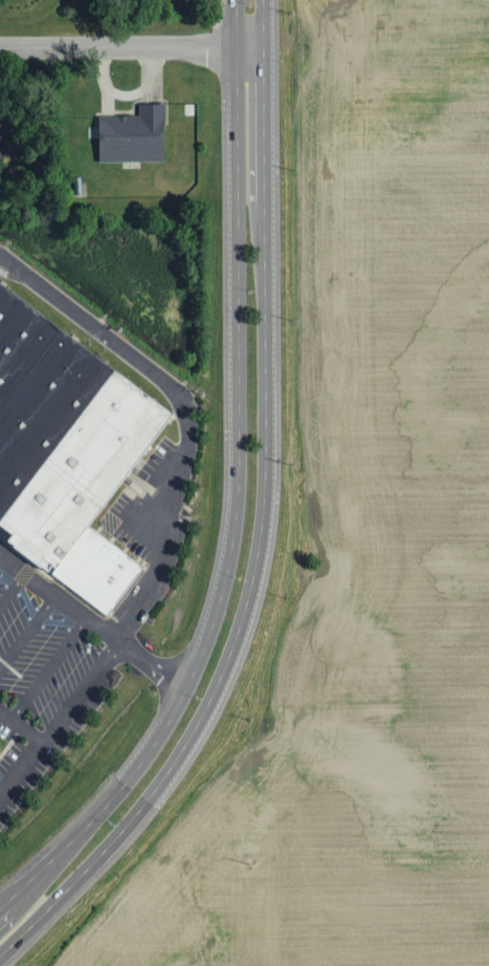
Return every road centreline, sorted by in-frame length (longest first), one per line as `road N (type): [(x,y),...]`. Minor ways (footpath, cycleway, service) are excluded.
road 1 (secondary): [(201,688),(234,602),(252,482),(250,0)]
road 2 (secondary): [(0,932),(113,820),(201,688)]
road 3 (residential): [(250,47),(0,50)]

